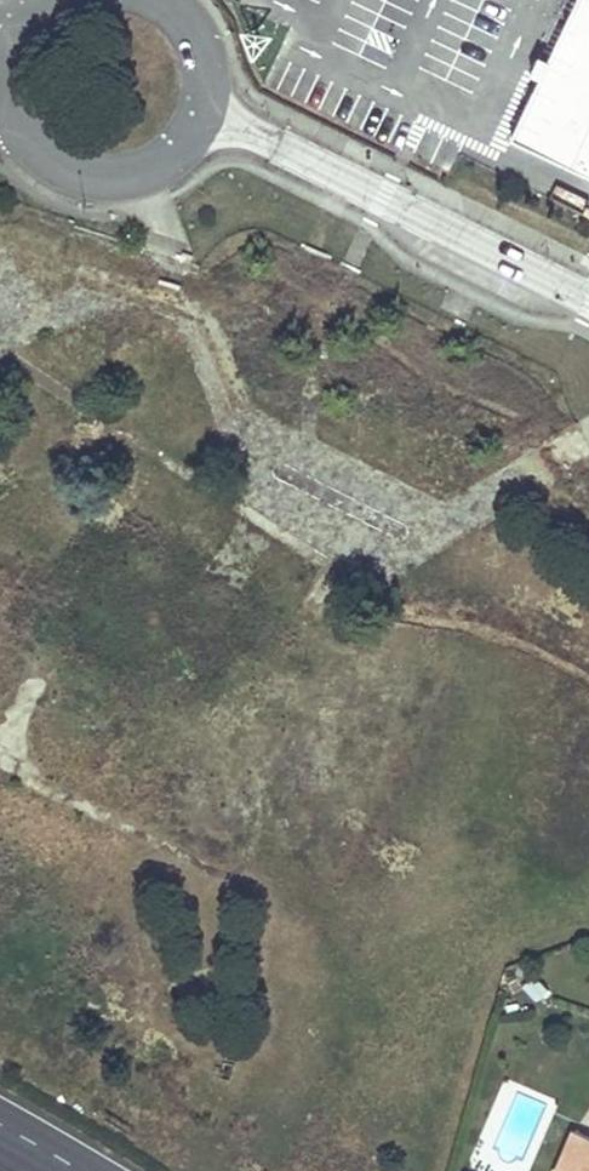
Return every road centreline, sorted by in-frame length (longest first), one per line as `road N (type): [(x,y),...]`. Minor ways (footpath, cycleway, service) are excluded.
road 1 (residential): [(588,298),(275,143),(199,116)]
road 2 (unclassified): [(18,125),(57,165),(111,179),(164,160),(199,116)]
road 3 (unclassified): [(199,116),(206,82),(201,47),(164,0)]

